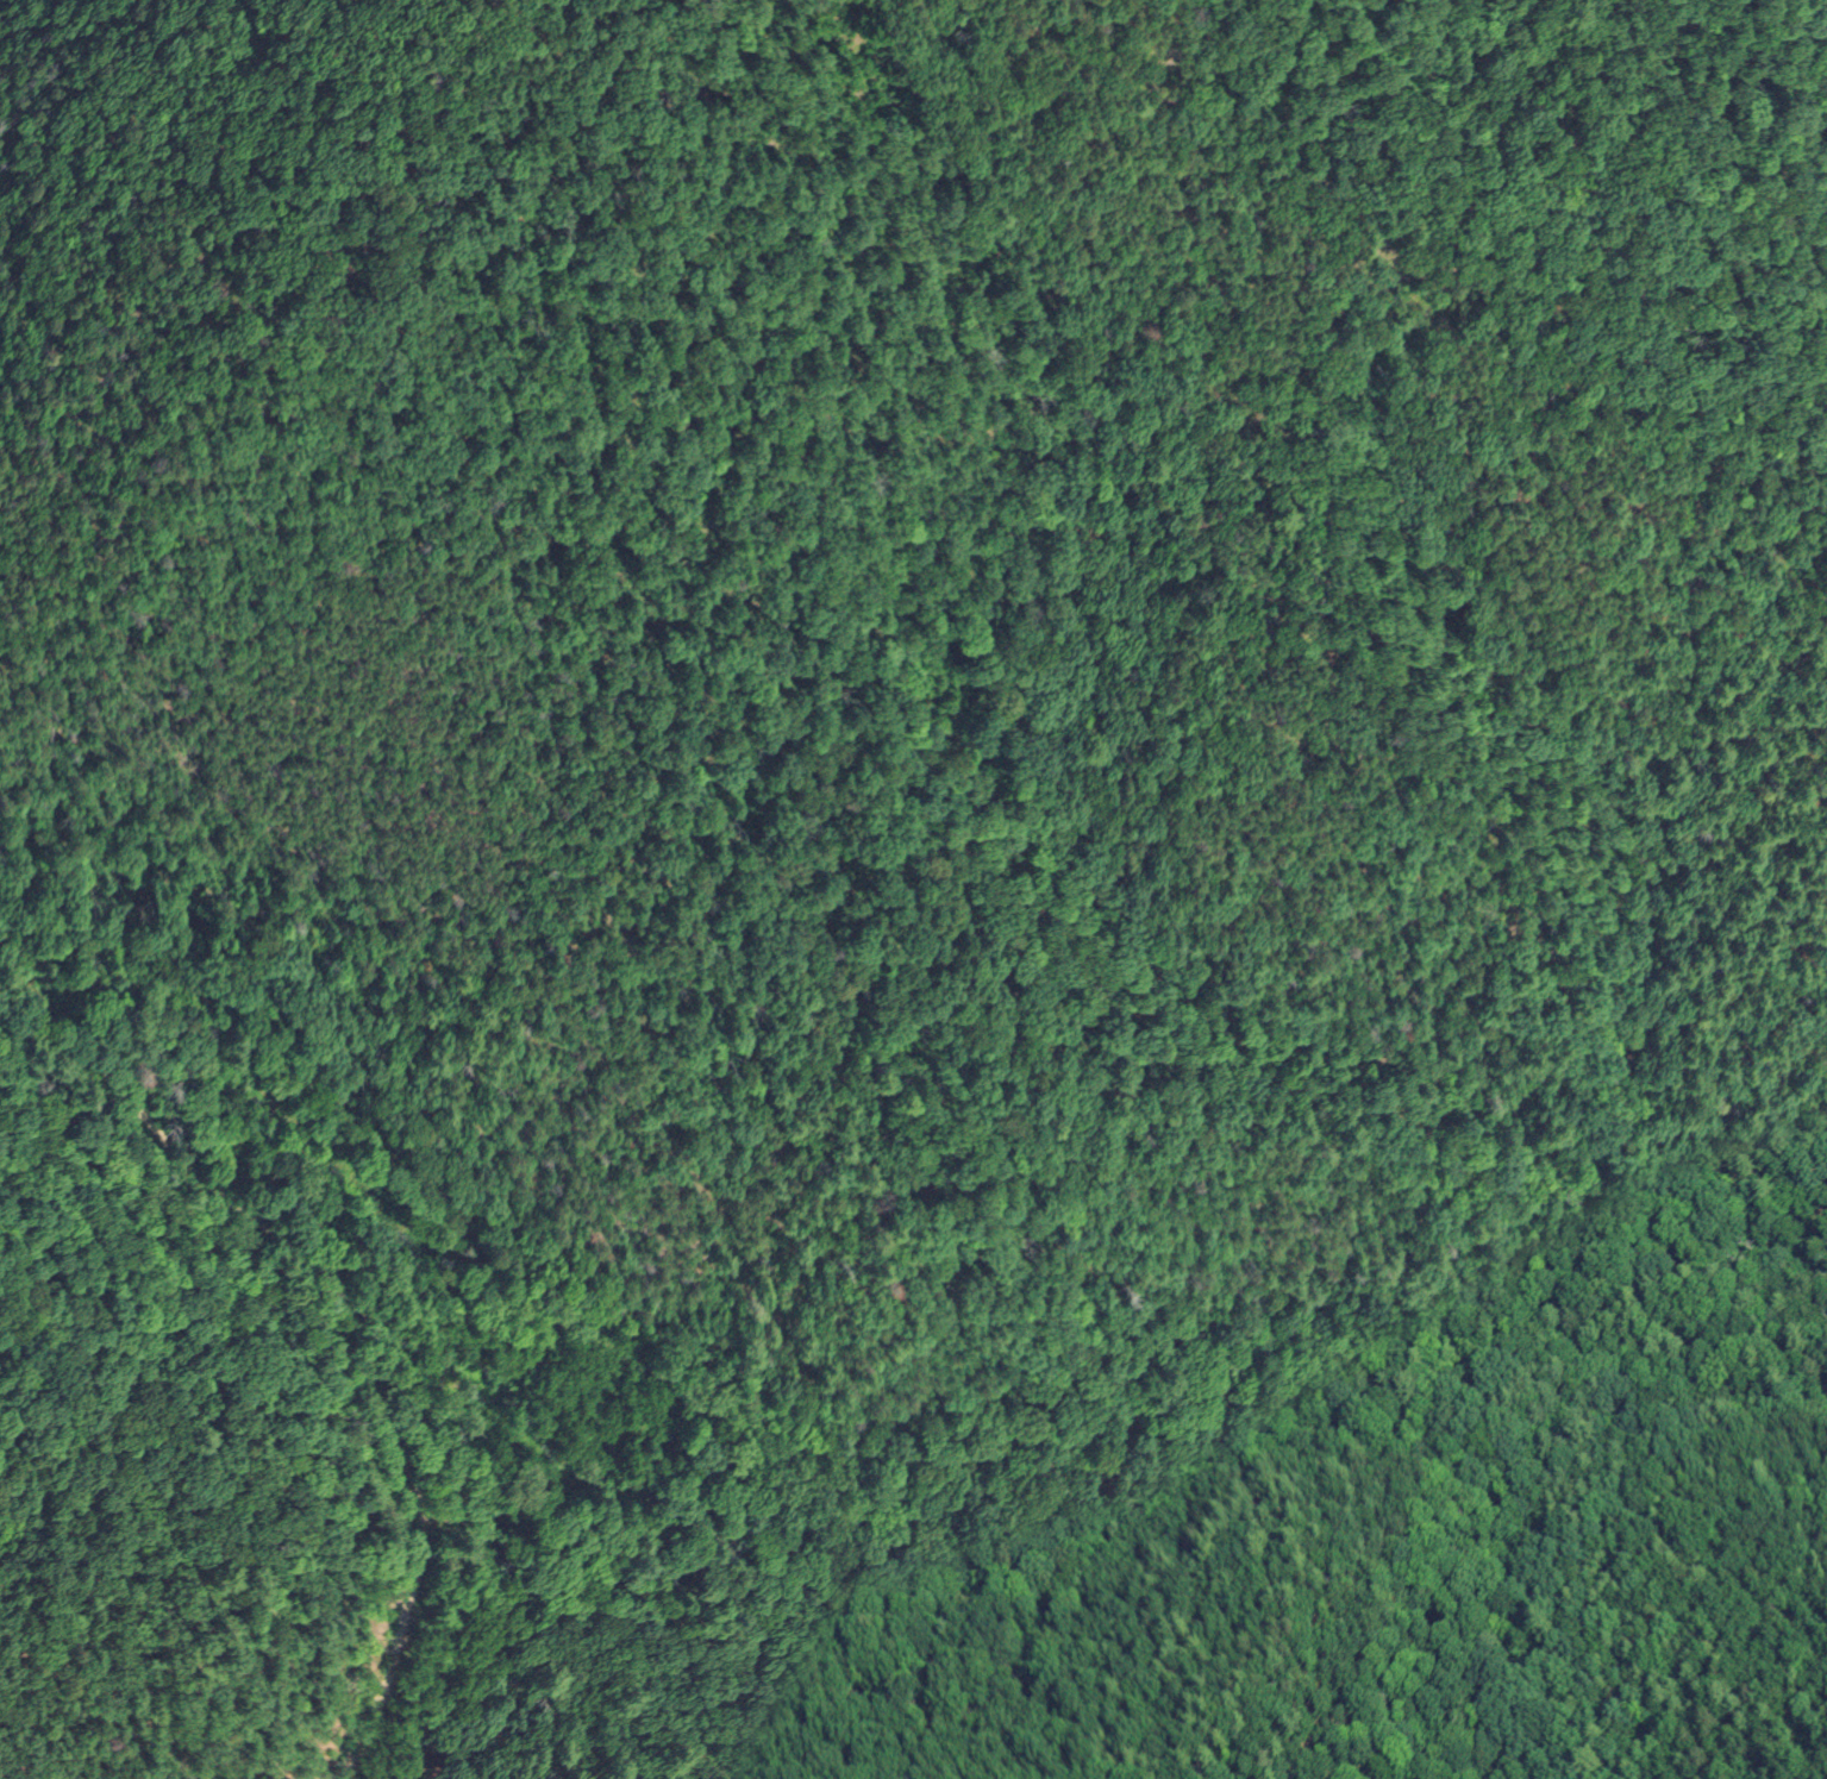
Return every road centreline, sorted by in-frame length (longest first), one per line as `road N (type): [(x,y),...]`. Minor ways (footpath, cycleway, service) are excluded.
road 1 (track): [(0,1017),(68,1041),(194,1170),(330,1271),(345,1295),(412,1466),(425,1533),(398,1656),(339,1778)]

